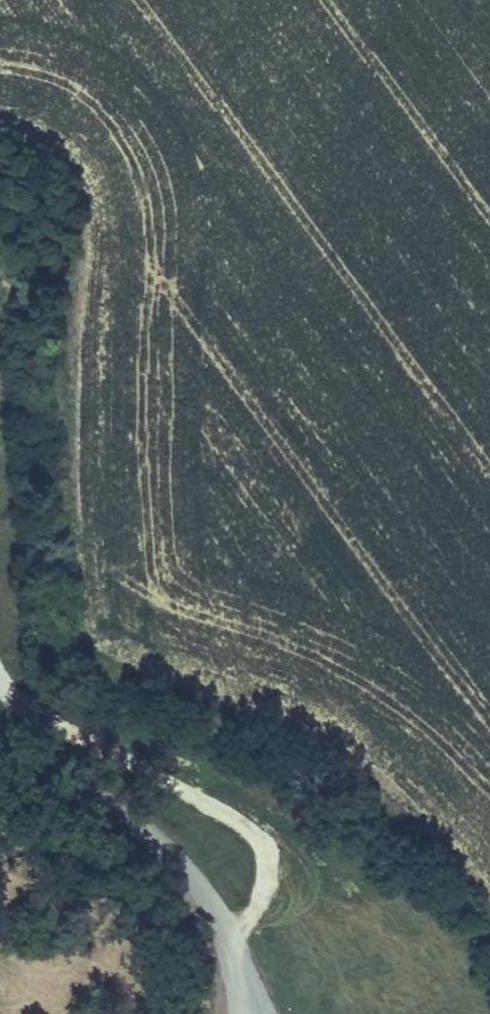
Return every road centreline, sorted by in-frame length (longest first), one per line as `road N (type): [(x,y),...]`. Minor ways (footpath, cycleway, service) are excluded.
road 1 (tertiary): [(0,736),(155,832),(222,910)]

